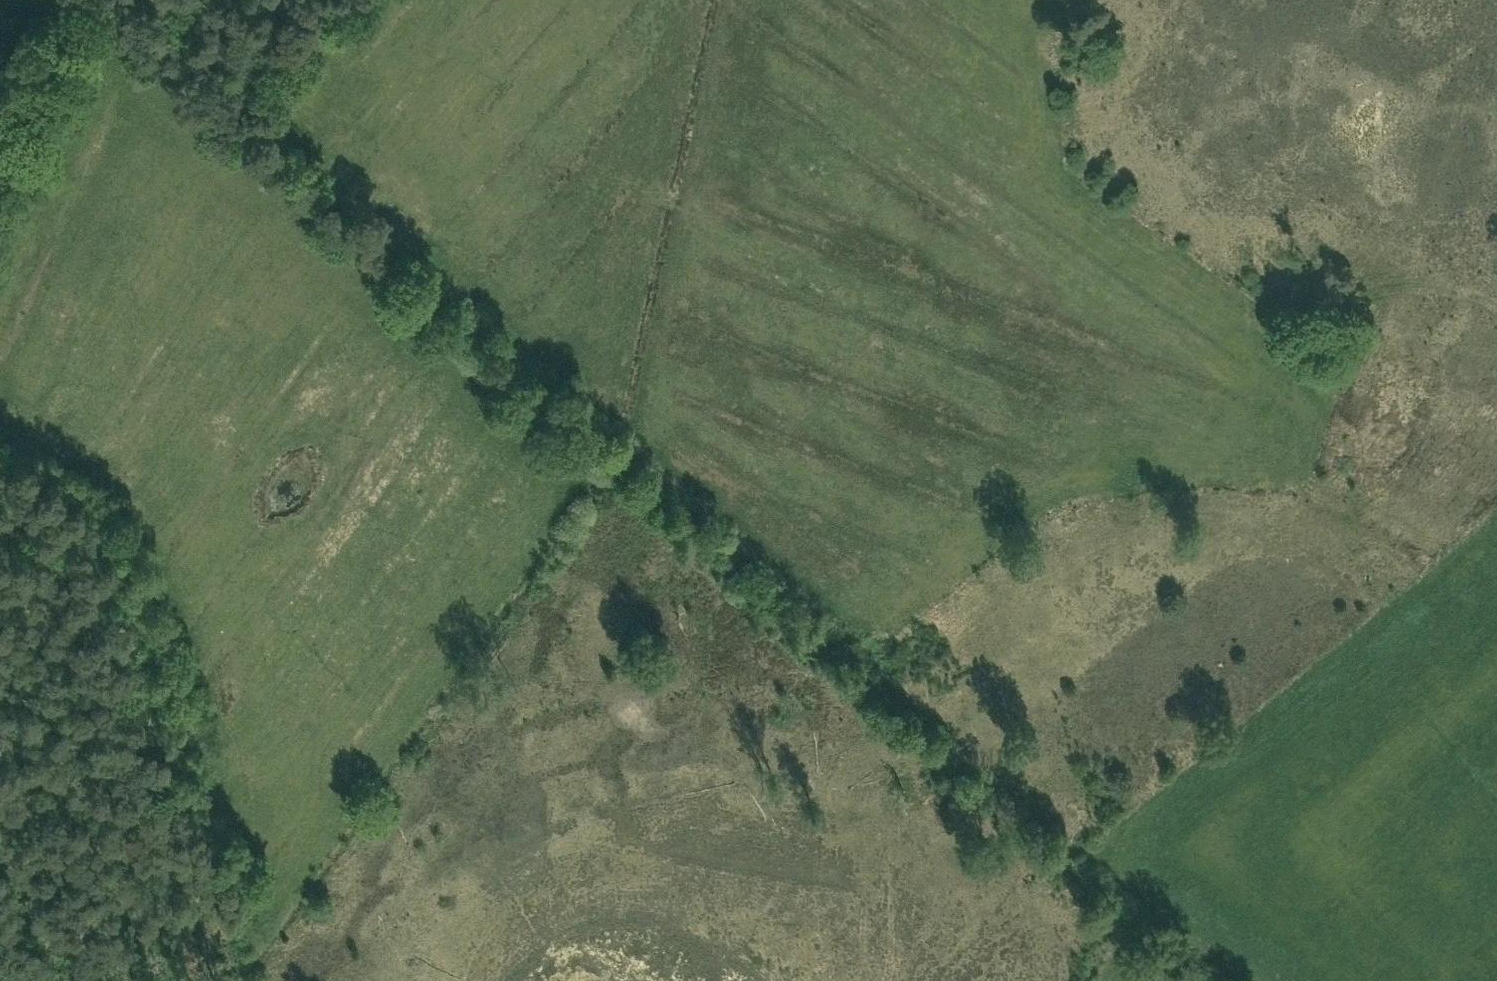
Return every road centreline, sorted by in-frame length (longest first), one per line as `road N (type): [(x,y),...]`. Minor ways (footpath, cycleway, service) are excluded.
road 1 (track): [(1496,315),(1398,293),(1366,299),(1306,328)]
road 2 (track): [(80,0),(0,179)]

